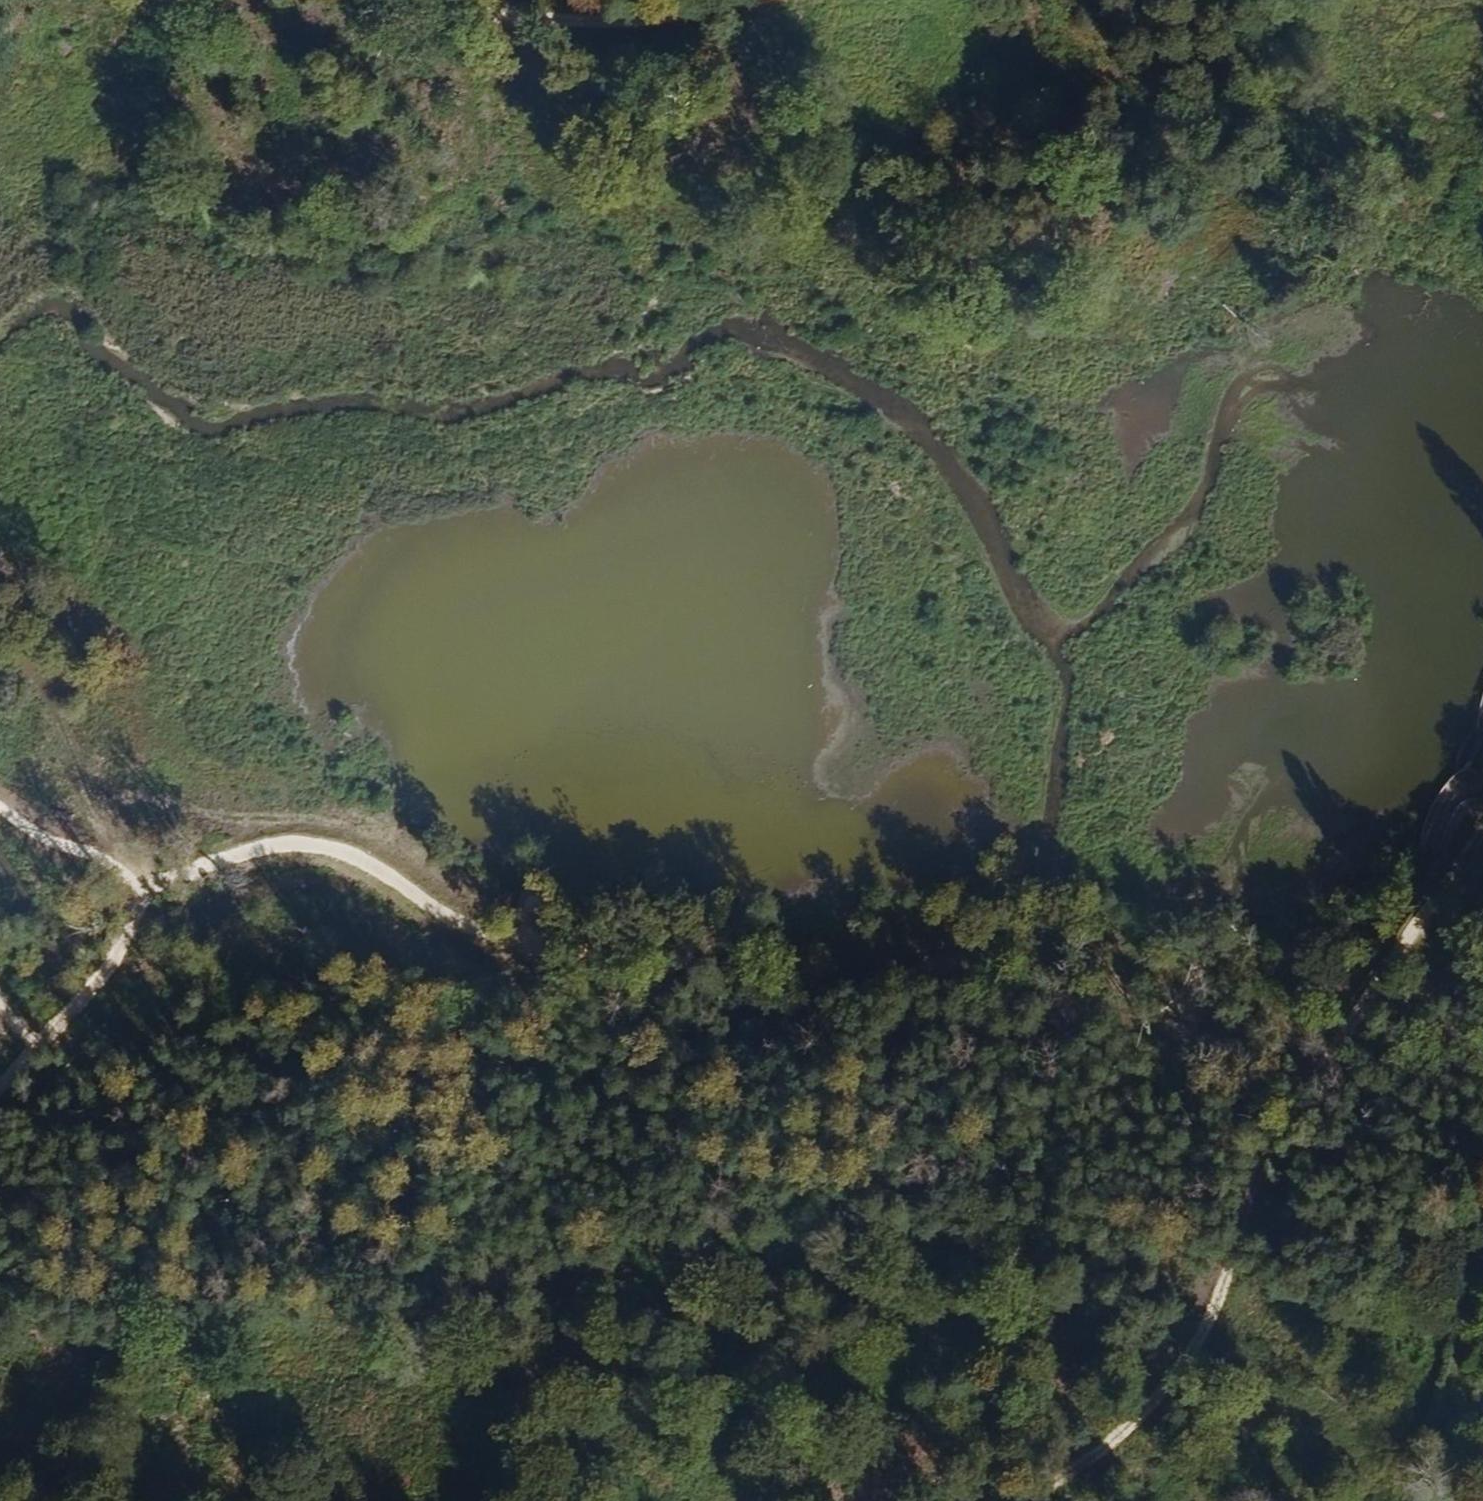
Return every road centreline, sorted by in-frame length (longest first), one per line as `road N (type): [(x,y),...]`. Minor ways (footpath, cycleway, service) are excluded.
road 1 (track): [(1482,837),(1260,1160),(1200,1355),(1142,1424),(1064,1483),(1017,1500)]
road 2 (track): [(422,0),(584,20),(706,15),(759,0)]

